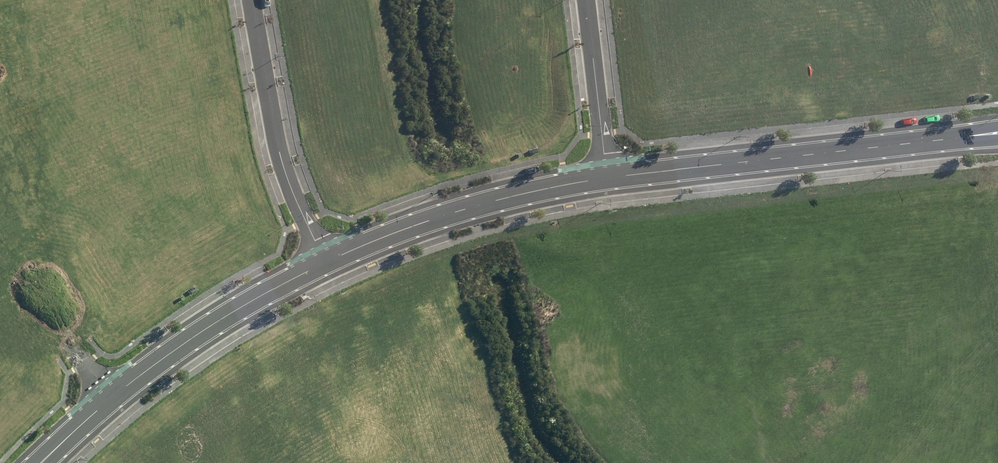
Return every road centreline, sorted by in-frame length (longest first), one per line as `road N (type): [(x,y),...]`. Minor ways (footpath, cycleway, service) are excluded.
road 1 (residential): [(603,175),(997,131)]
road 2 (residential): [(328,258),(503,196),(603,175)]
road 3 (residential): [(328,258),(281,151),(248,0)]
road 4 (residential): [(117,393),(328,258)]
road 5 (residential): [(582,0),(603,175)]

